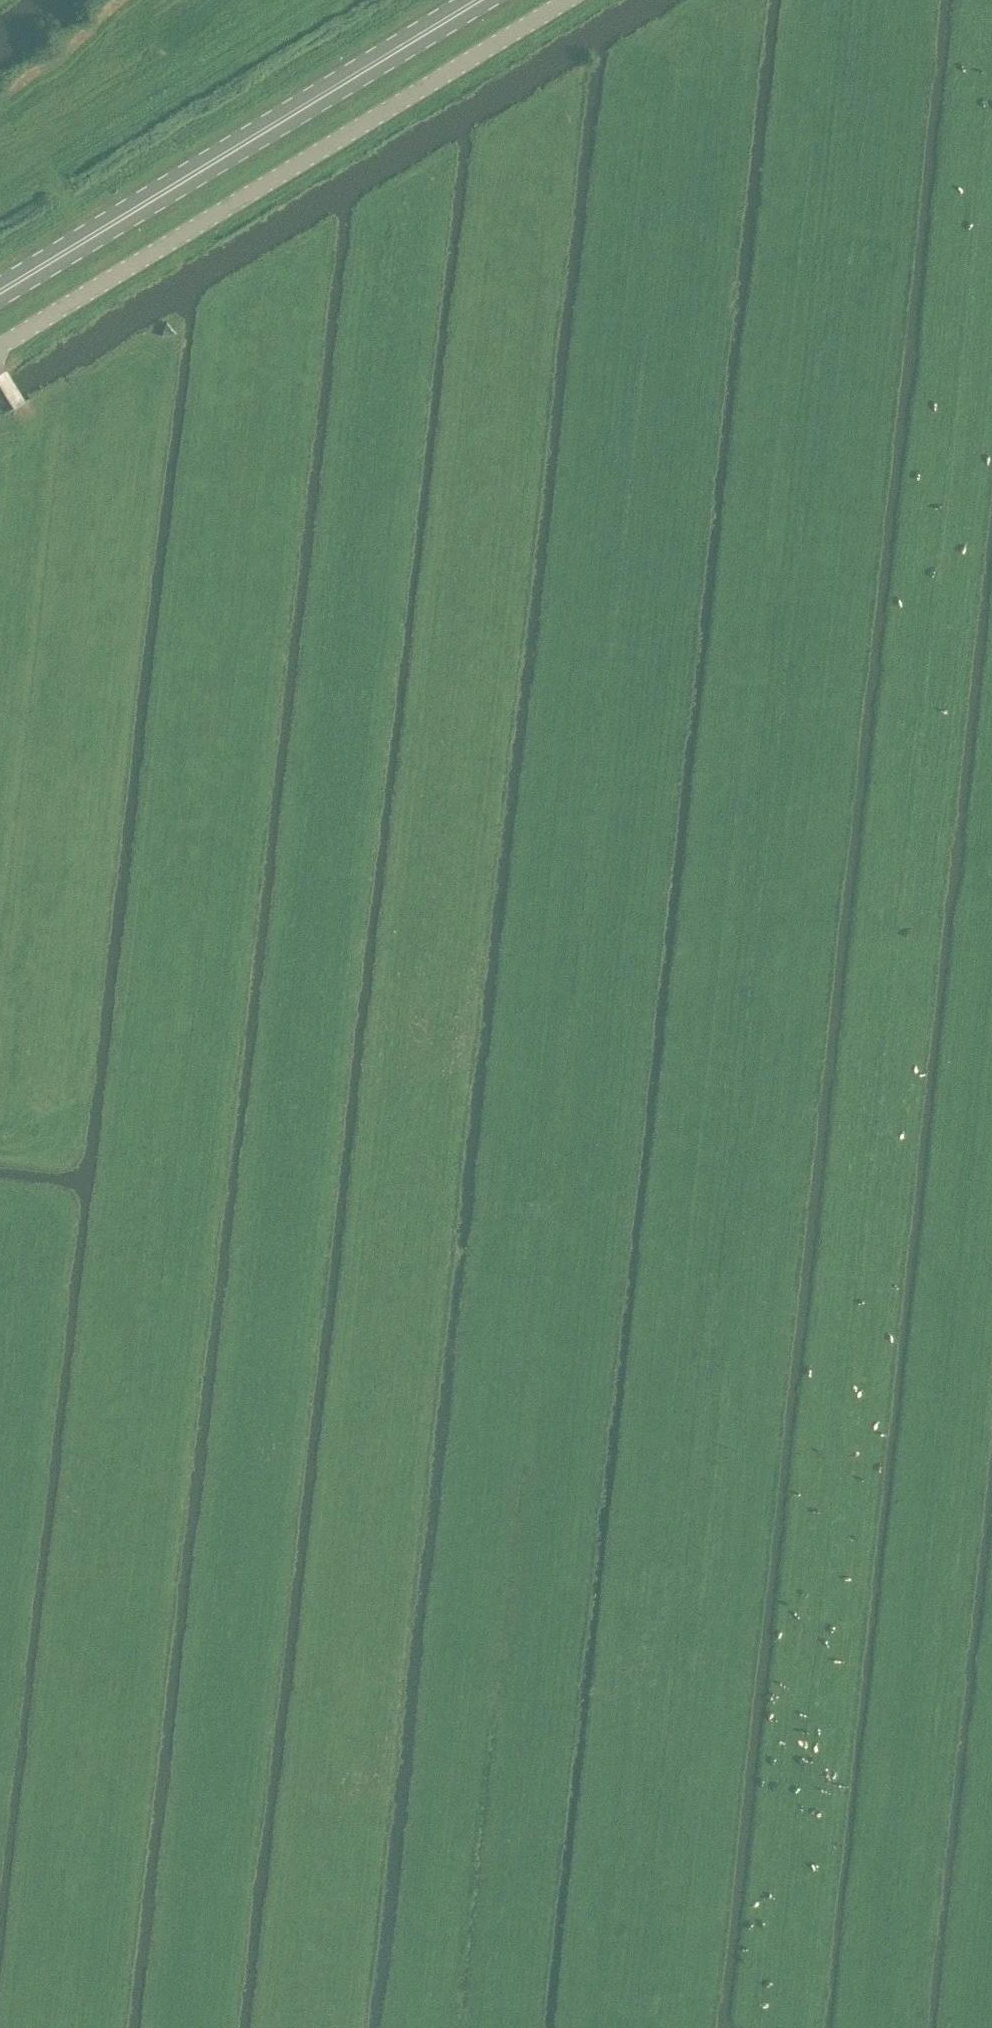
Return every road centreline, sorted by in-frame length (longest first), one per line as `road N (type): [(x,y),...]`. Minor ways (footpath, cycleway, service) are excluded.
road 1 (unclassified): [(0,343),(561,0)]
road 2 (primary): [(0,291),(478,0)]

